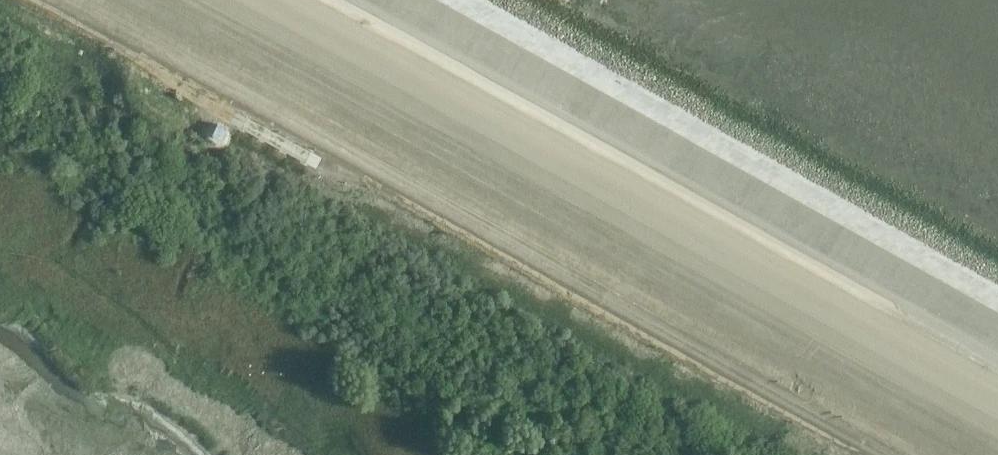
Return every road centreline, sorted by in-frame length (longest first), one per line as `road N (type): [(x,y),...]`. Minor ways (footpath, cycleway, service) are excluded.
road 1 (track): [(997,294),(476,0)]

